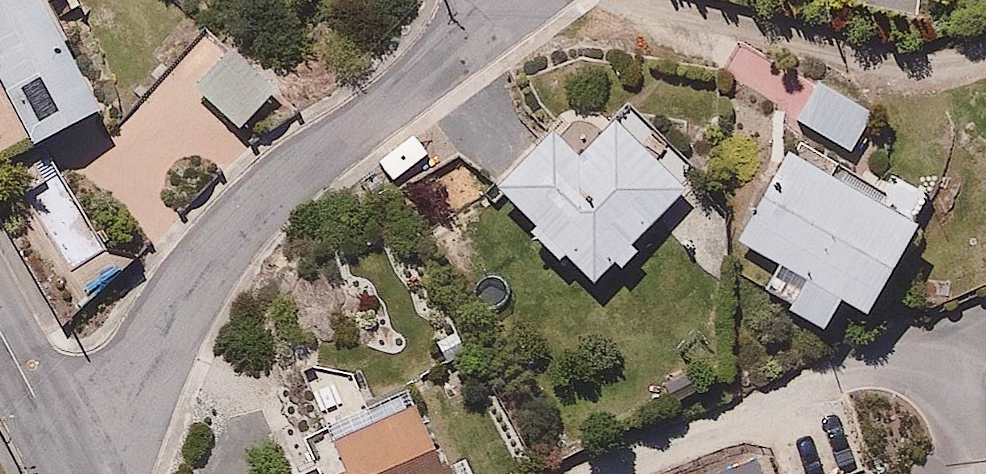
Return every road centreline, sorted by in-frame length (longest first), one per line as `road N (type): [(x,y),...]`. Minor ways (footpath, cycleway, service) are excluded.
road 1 (residential): [(63,450),(117,412),(184,292),(233,234),(304,168),(452,58),(498,0)]
road 2 (residential): [(0,335),(63,450)]

